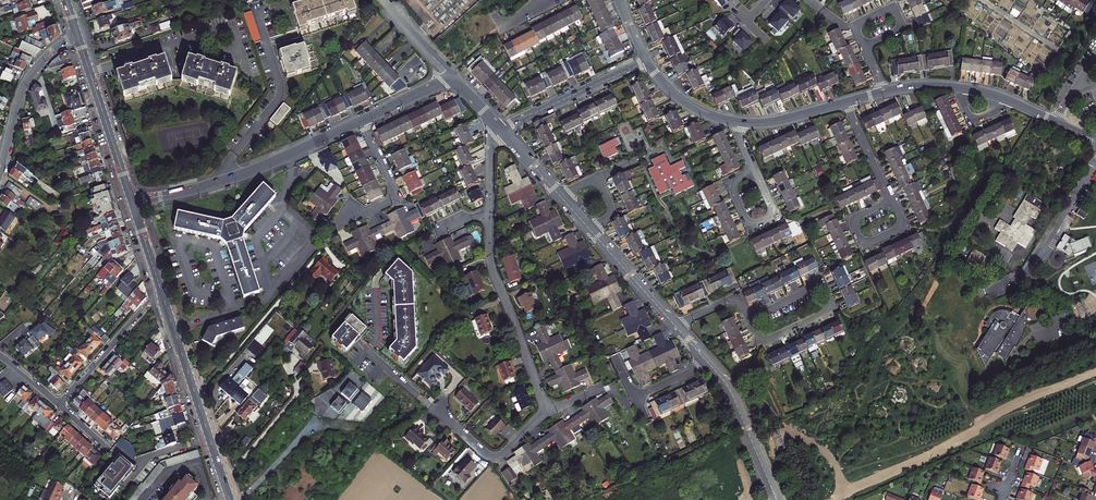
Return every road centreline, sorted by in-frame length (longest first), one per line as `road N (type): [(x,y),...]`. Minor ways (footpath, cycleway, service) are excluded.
road 1 (secondary): [(161,289),(230,499)]
road 2 (residential): [(545,411),(492,269),(490,218)]
road 3 (residential): [(226,180),(228,163),(280,95),(259,20),(264,9)]
road 4 (secondary): [(133,202),(77,34)]
road 5 (residential): [(1095,163),(1029,269),(985,290)]
road 6 (tertiary): [(77,34),(24,83),(0,173)]
road 7 (residential): [(422,398),(492,457),(504,455),(545,411)]
road 8 (residential): [(647,61),(500,129)]
road 9 (residential): [(161,289),(59,405)]
road 10 (residential): [(777,499),(731,392),(708,363)]
road 11 (residential): [(361,121),(226,180)]
road 12 (residential): [(422,398),(367,351),(378,333),(376,293)]
road 13 (residential): [(748,318),(760,343),(826,312),(826,293),(814,287)]
road 14 (residential): [(361,121),(395,194),(350,220)]
road 15 (residential): [(753,169),(772,209),(759,223),(748,220),(735,194),(744,175)]
road 16 (residential): [(708,363),(635,397),(616,357)]
road 17 (residential): [(675,325),(593,232)]
road 18 (residential): [(891,201),(901,218),(897,229),(860,239),(857,217),(884,205)]

